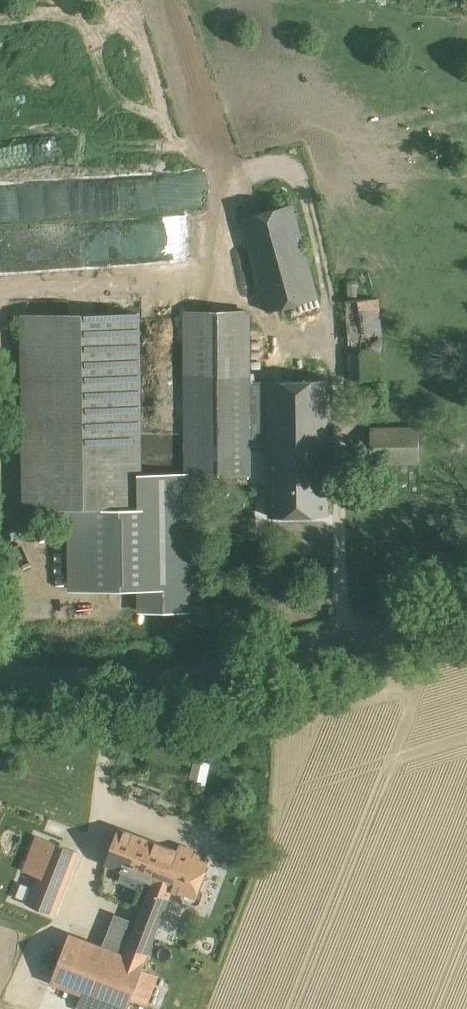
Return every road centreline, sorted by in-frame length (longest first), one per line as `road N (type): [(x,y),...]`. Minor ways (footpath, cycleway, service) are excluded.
road 1 (unclassified): [(466,602),(175,677),(0,671)]

